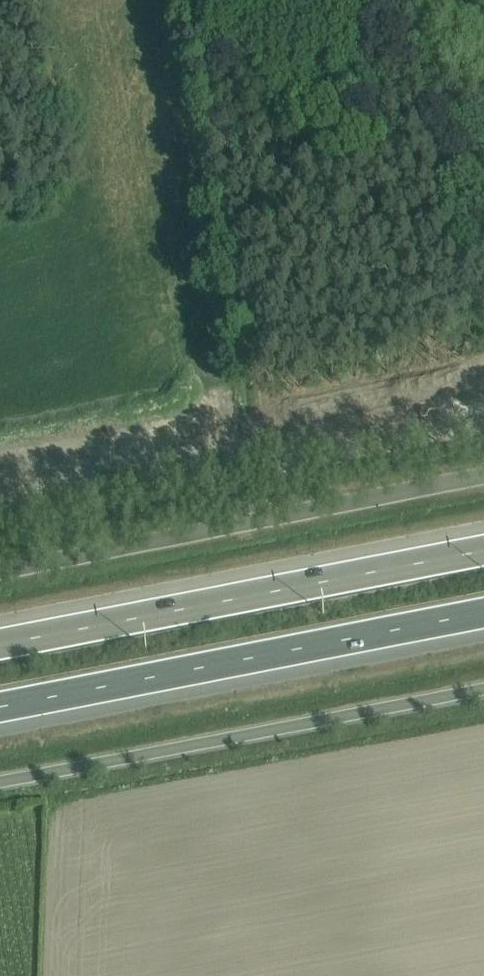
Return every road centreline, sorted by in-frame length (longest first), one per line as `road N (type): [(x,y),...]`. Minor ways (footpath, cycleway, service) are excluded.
road 1 (tertiary): [(483,481),(0,577)]
road 2 (motorway): [(0,707),(483,613)]
road 3 (motorway): [(483,550),(0,643)]
road 4 (unclassified): [(483,688),(0,778)]

